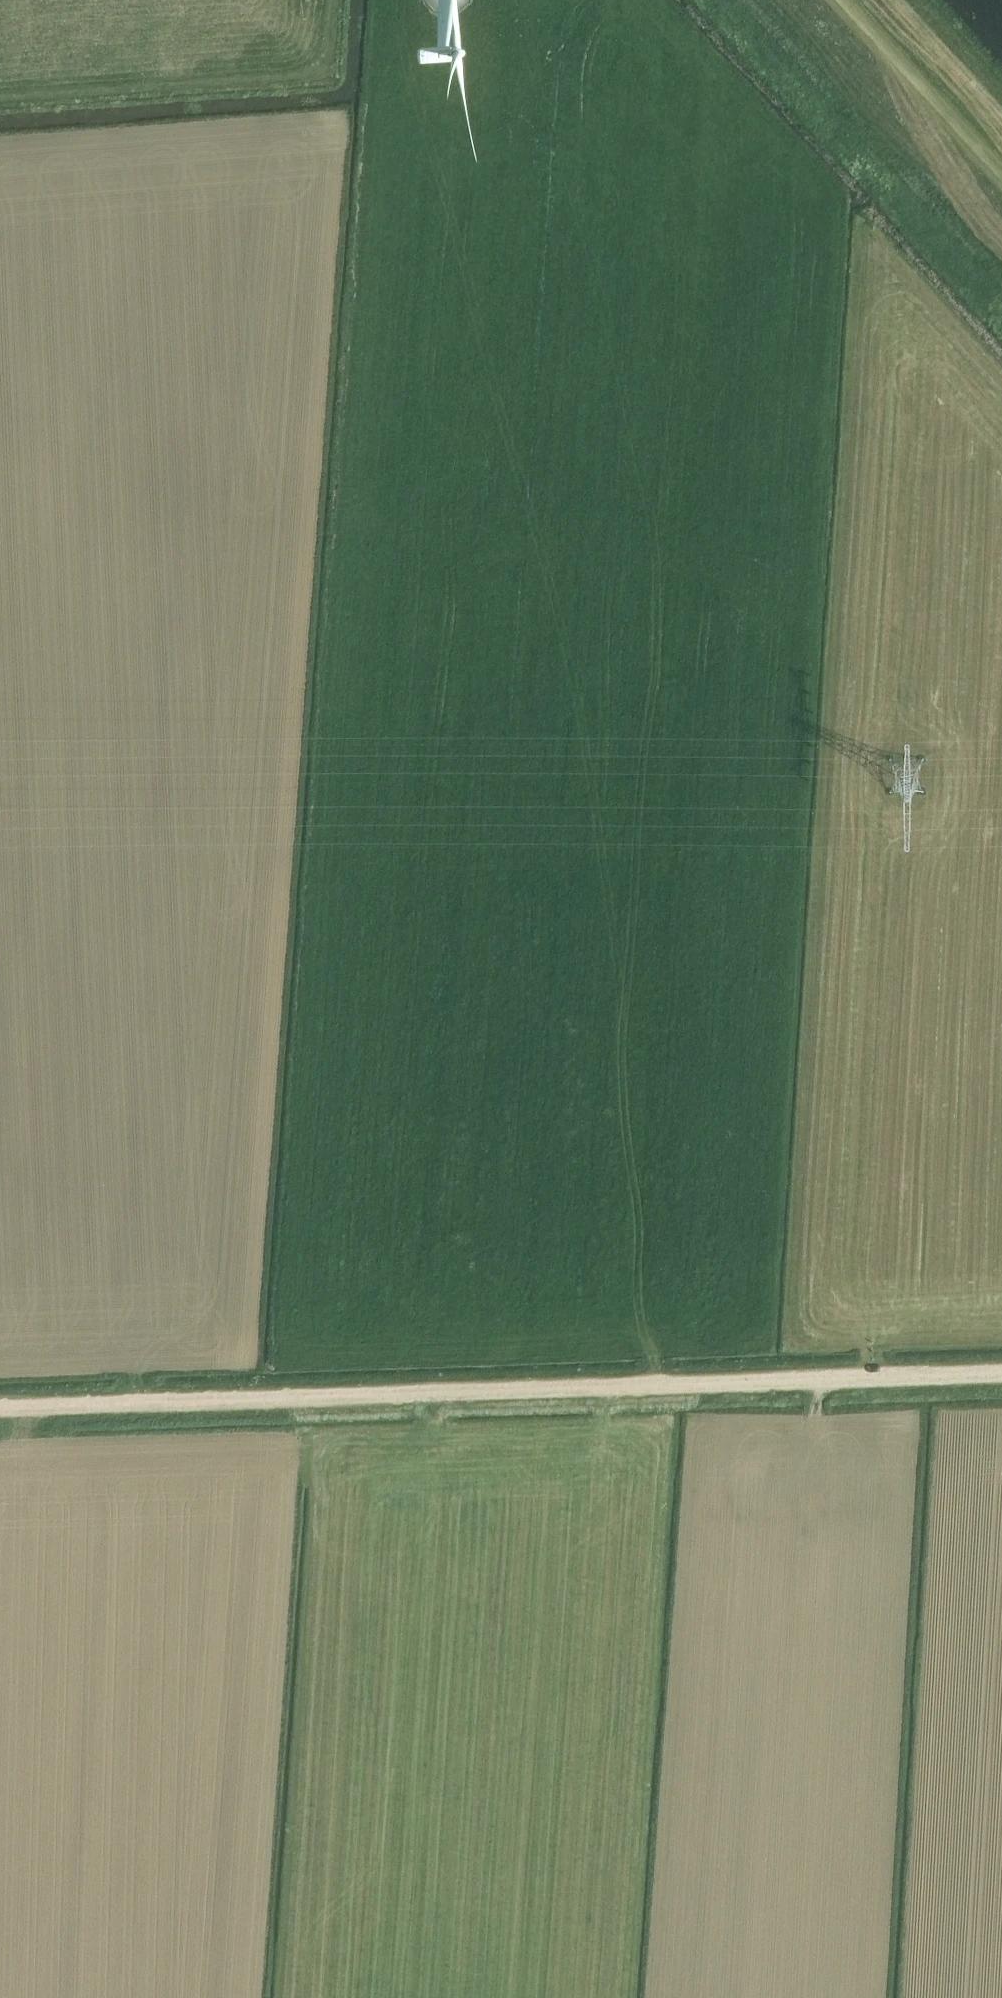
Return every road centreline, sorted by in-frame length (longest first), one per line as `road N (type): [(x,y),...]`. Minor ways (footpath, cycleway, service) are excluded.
road 1 (track): [(0,1408),(1001,1375)]

